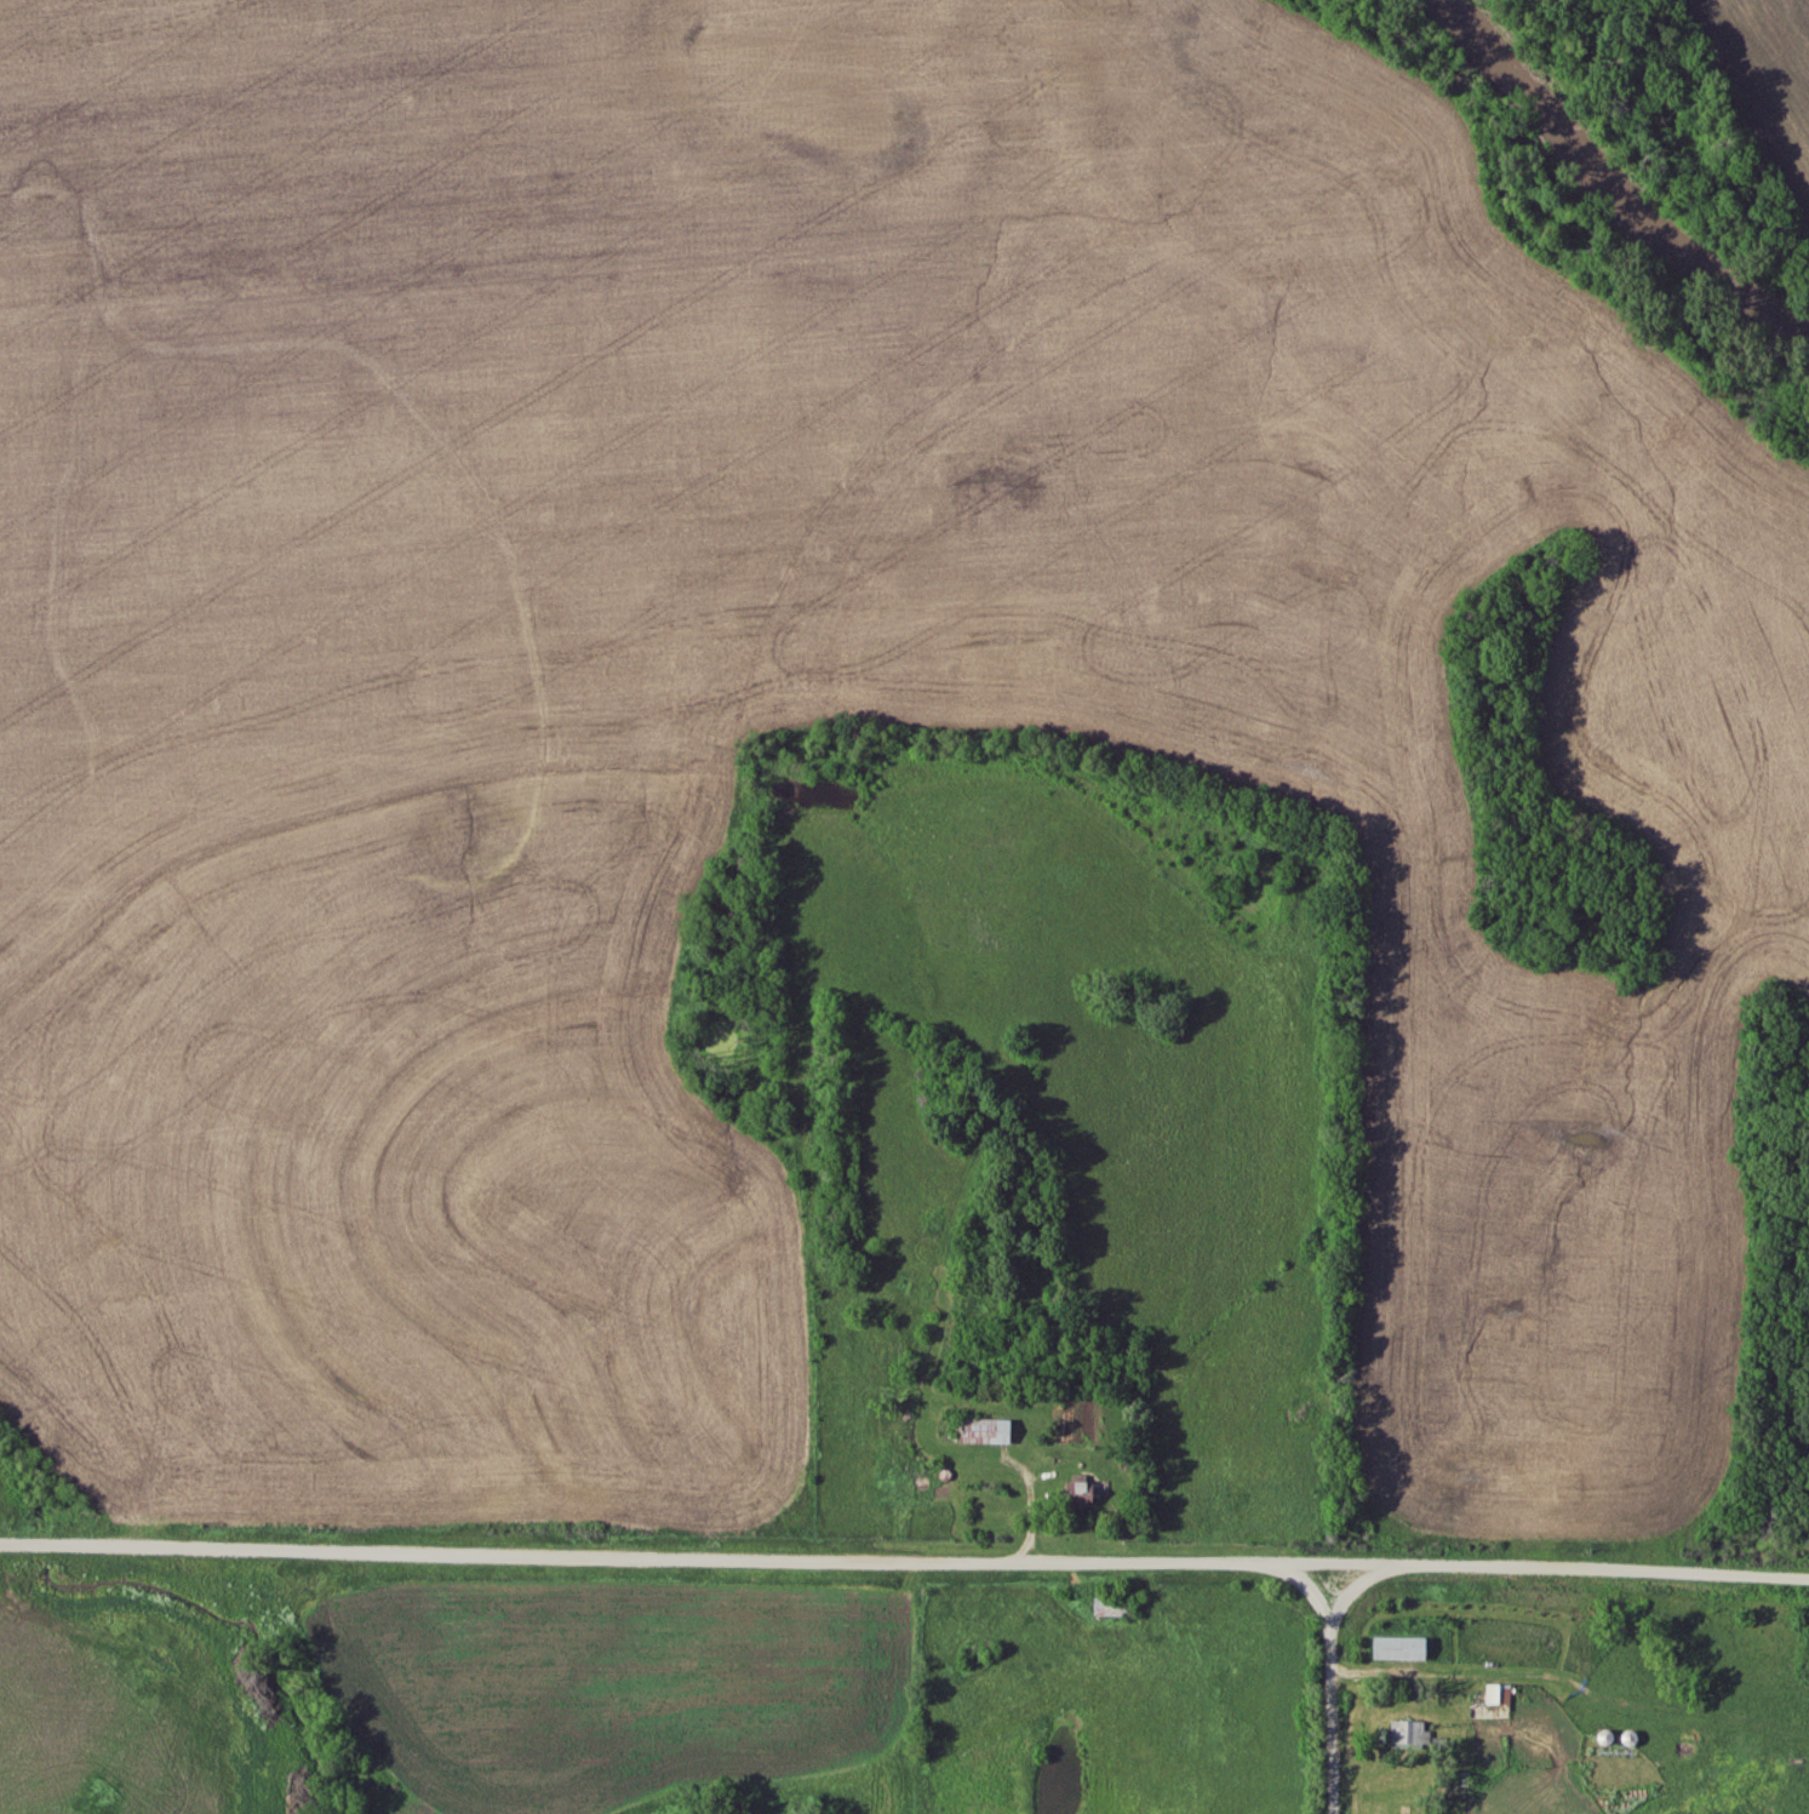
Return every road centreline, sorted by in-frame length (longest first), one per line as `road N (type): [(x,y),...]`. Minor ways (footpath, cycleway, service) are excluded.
road 1 (residential): [(1389,1562),(0,1544)]
road 2 (residential): [(1389,1562),(1808,1579)]
road 3 (residential): [(1389,1562),(1350,1593),(1329,1630),(1330,1813)]

